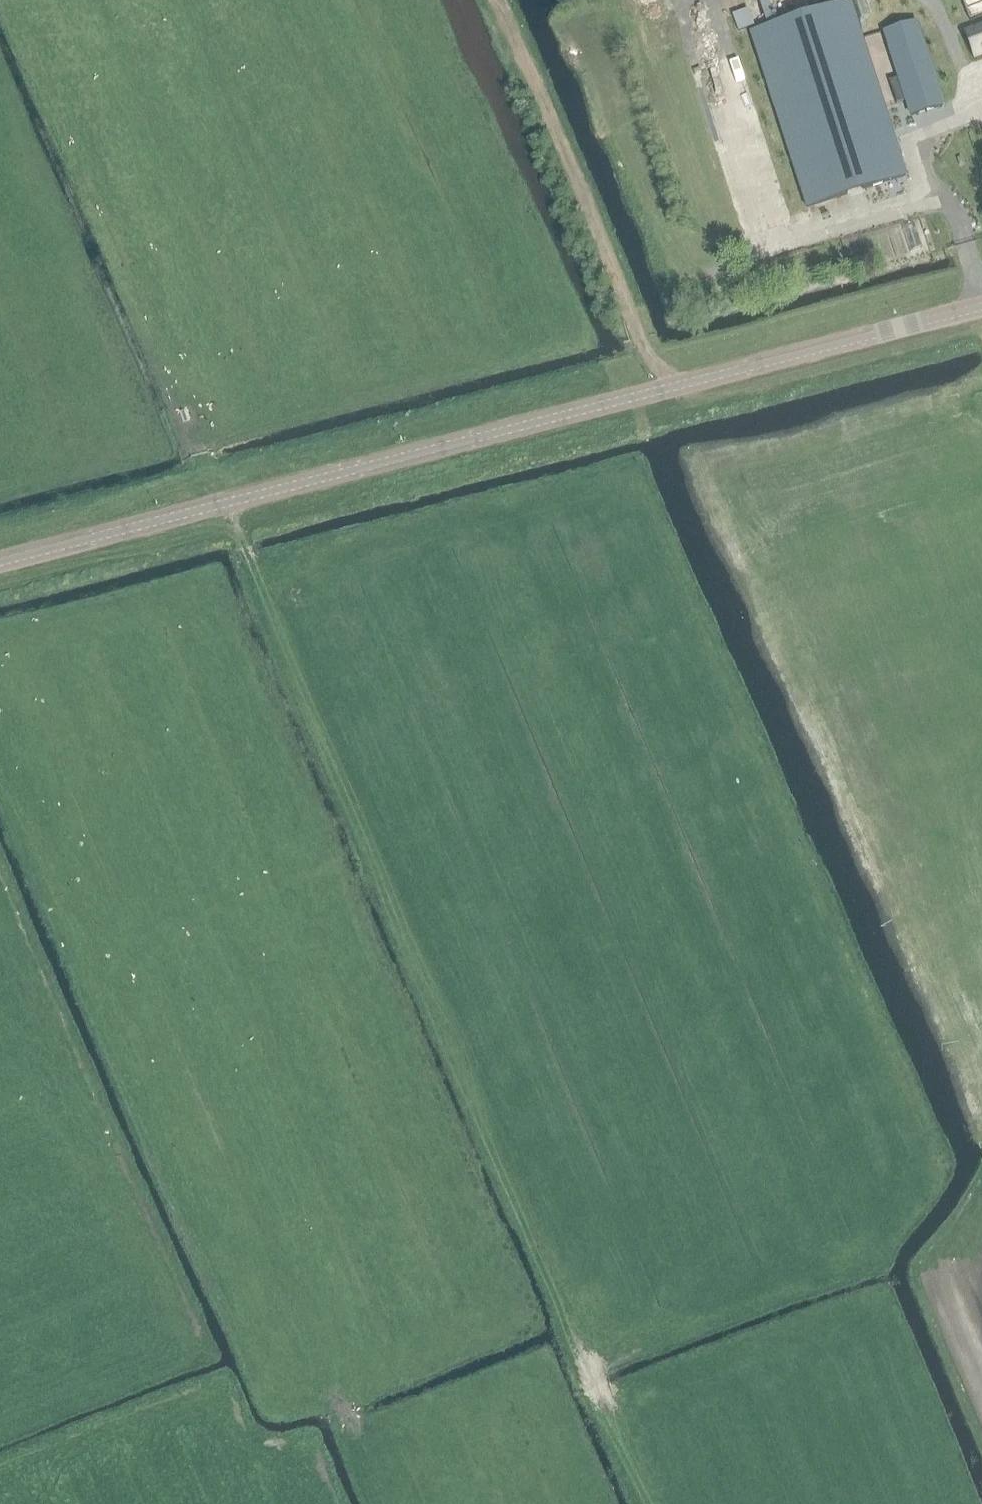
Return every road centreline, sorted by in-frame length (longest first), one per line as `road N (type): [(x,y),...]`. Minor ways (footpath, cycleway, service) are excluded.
road 1 (tertiary): [(0,561),(981,307)]

